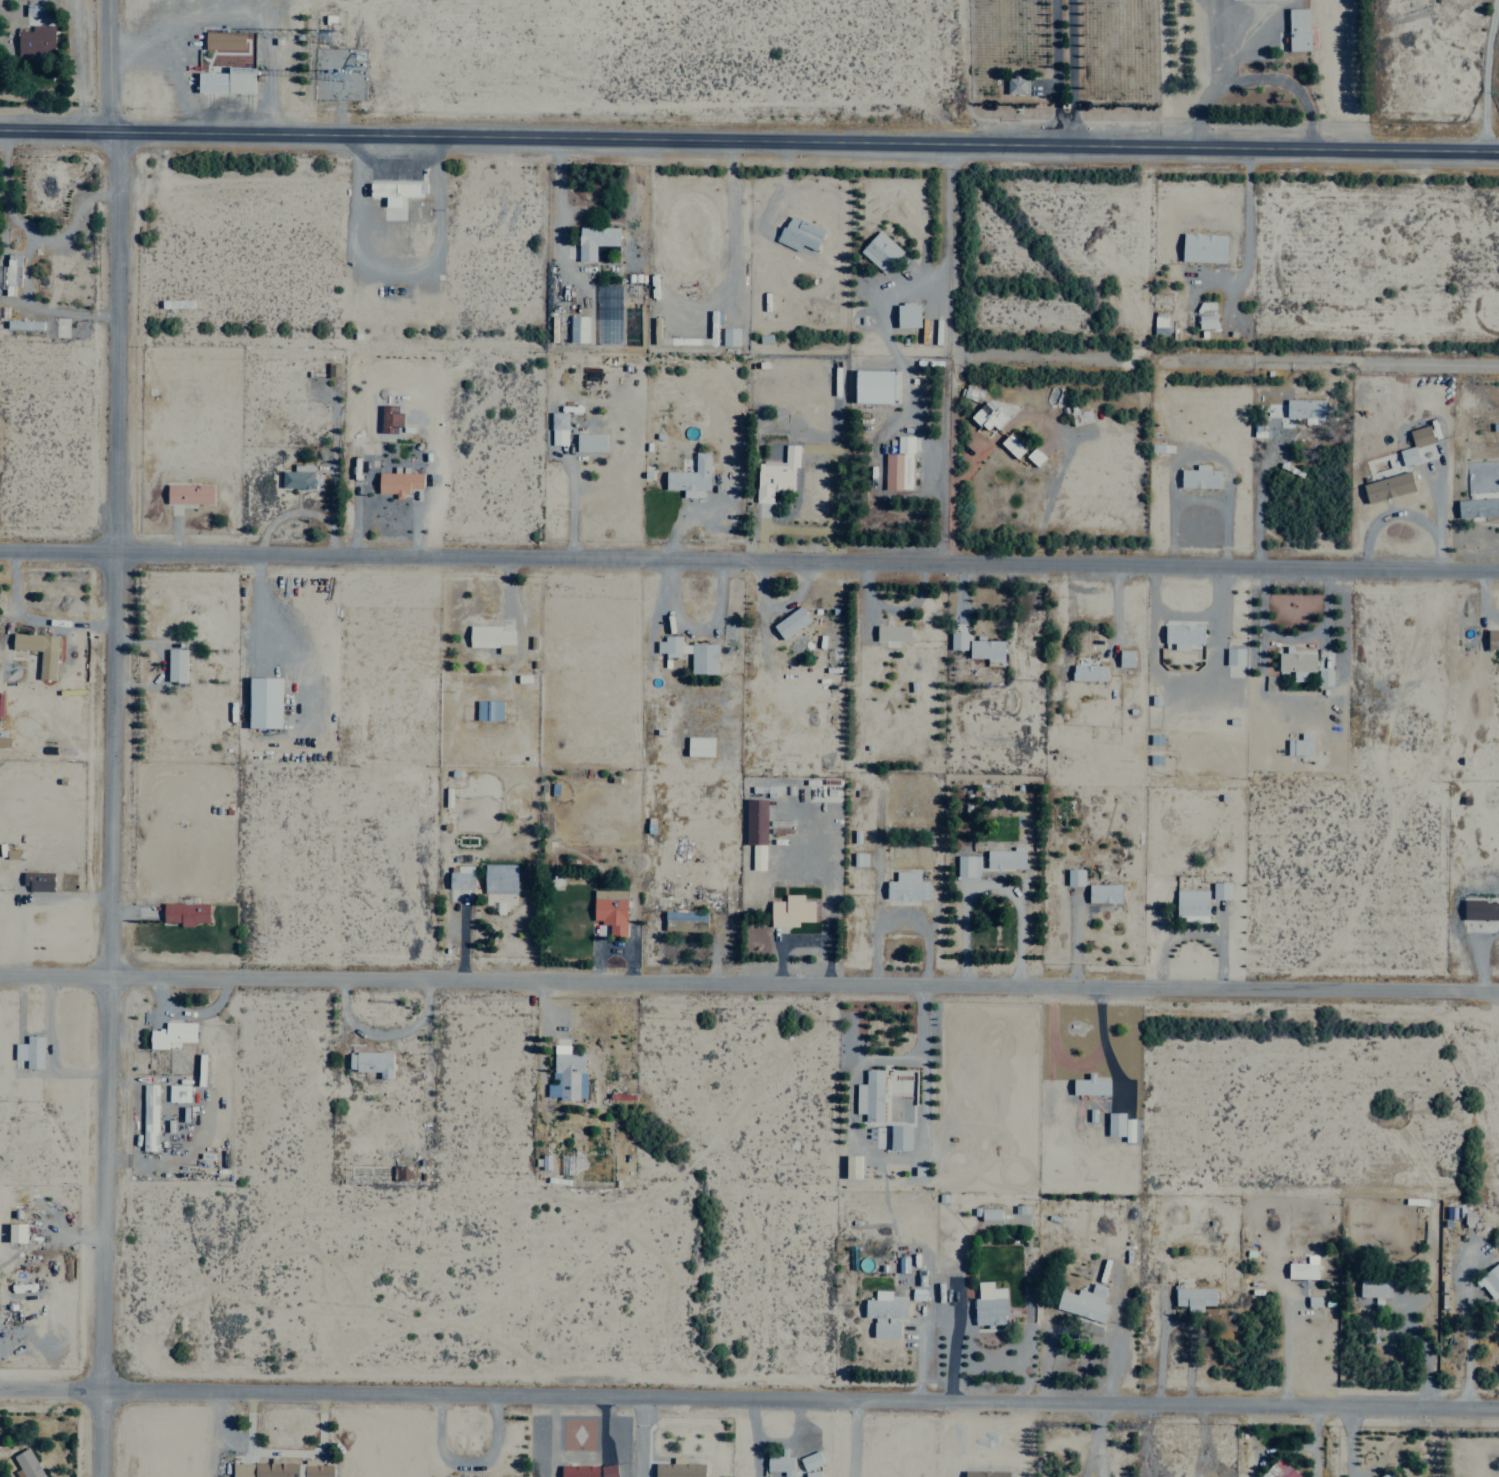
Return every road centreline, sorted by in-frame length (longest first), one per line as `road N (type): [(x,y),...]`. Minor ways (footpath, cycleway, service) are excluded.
road 1 (tertiary): [(1498,151),(0,128)]
road 2 (residential): [(0,1385),(1498,1407)]
road 3 (residential): [(0,547),(1498,568)]
road 4 (residential): [(0,974),(1498,989)]
road 5 (residential): [(100,1476),(119,131)]
road 6 (residential): [(950,144),(948,561)]
road 7 (track): [(950,144),(945,0)]
road 8 (tertiary): [(103,0),(104,130)]

